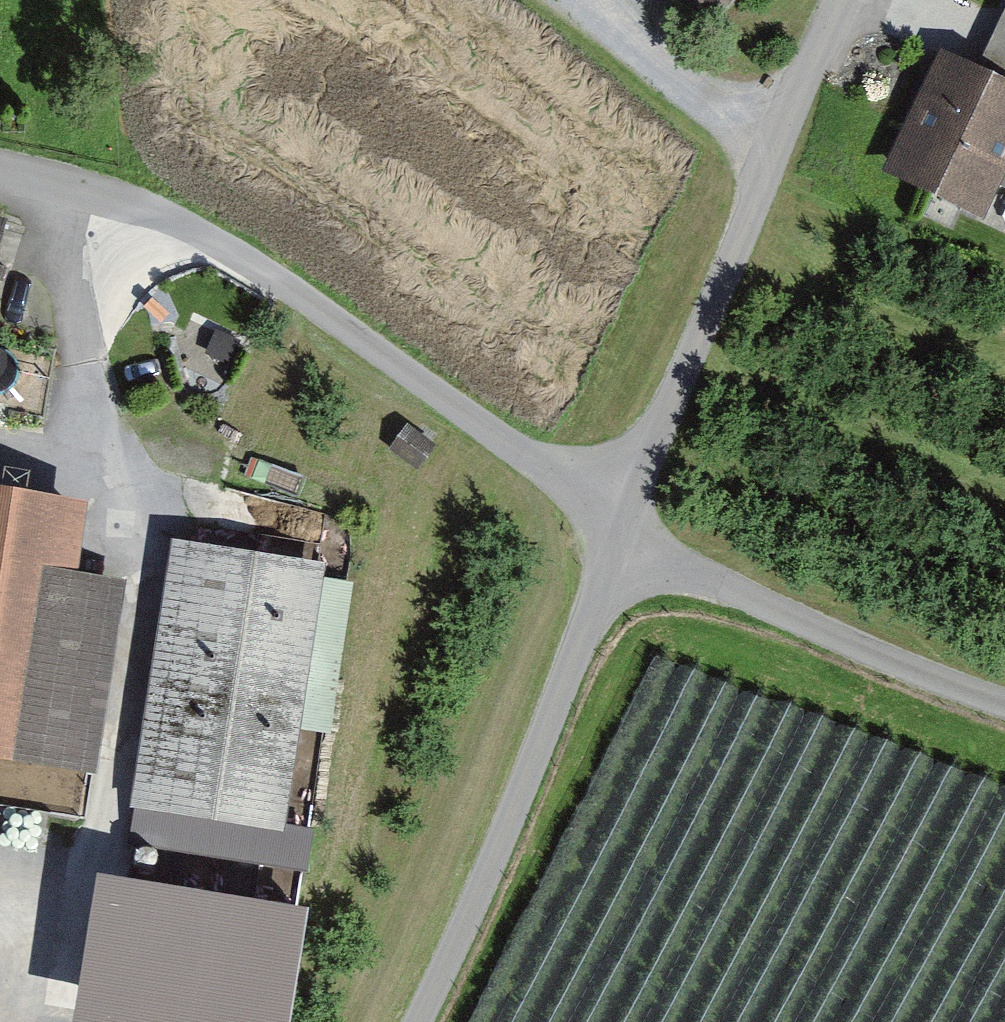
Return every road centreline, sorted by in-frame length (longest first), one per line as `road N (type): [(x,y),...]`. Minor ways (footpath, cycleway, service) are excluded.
road 1 (track): [(51,1021),(81,915),(142,553),(140,508),(80,360),(65,258),(88,192)]
road 2 (unclassified): [(0,169),(88,192),(241,252),(620,524)]
road 3 (residential): [(620,524),(845,0)]
road 4 (residential): [(419,1021),(466,928),(591,621),(620,524)]
road 5 (unclassified): [(620,524),(695,576),(1004,705)]
road 6 (track): [(785,132),(637,53),(586,0)]

